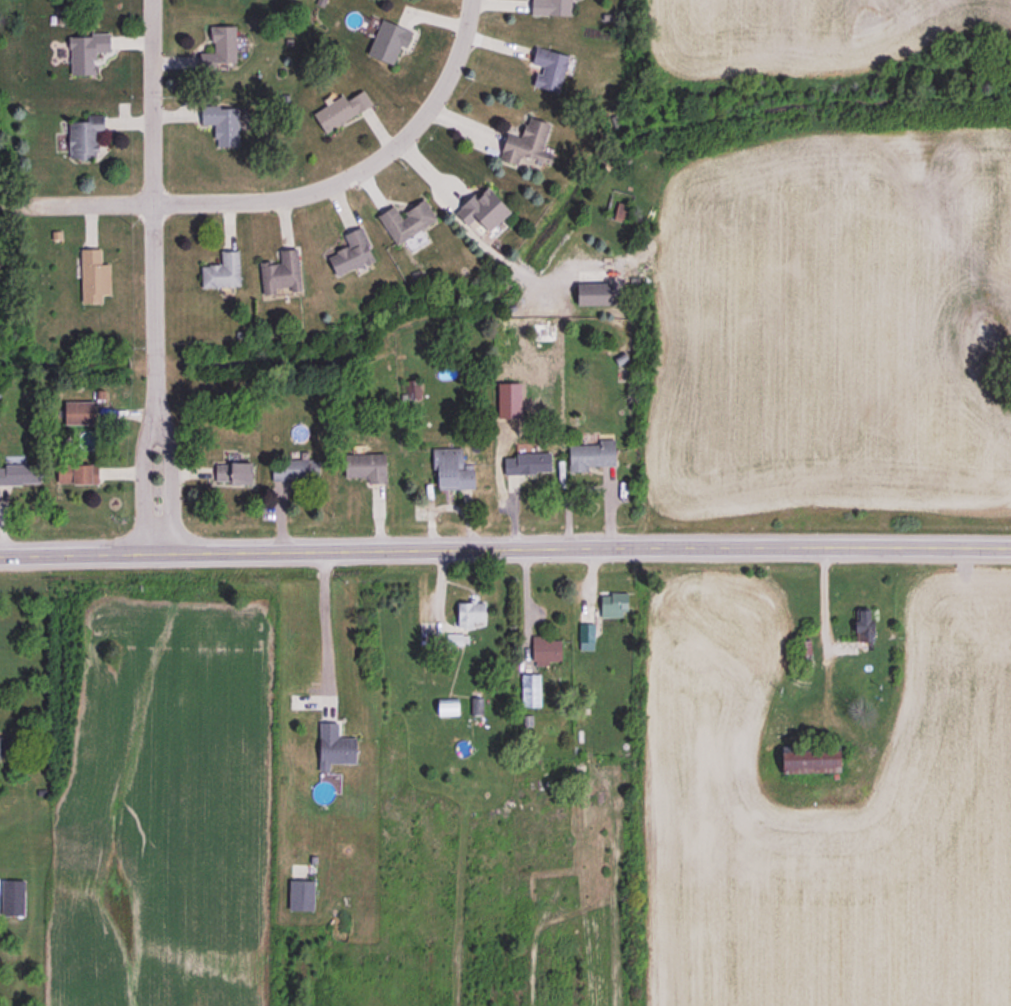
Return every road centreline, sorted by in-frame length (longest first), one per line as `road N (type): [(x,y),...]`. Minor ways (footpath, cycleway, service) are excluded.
road 1 (tertiary): [(1010,547),(633,543),(0,555)]
road 2 (residential): [(471,0),(455,65),(435,102),(409,135),(356,173),(273,199),(15,203)]
road 3 (residential): [(152,0),(156,405)]
road 4 (residential): [(156,405),(144,441),(143,521),(158,552)]
road 5 (residential): [(158,552),(170,522),(169,443),(156,405)]

